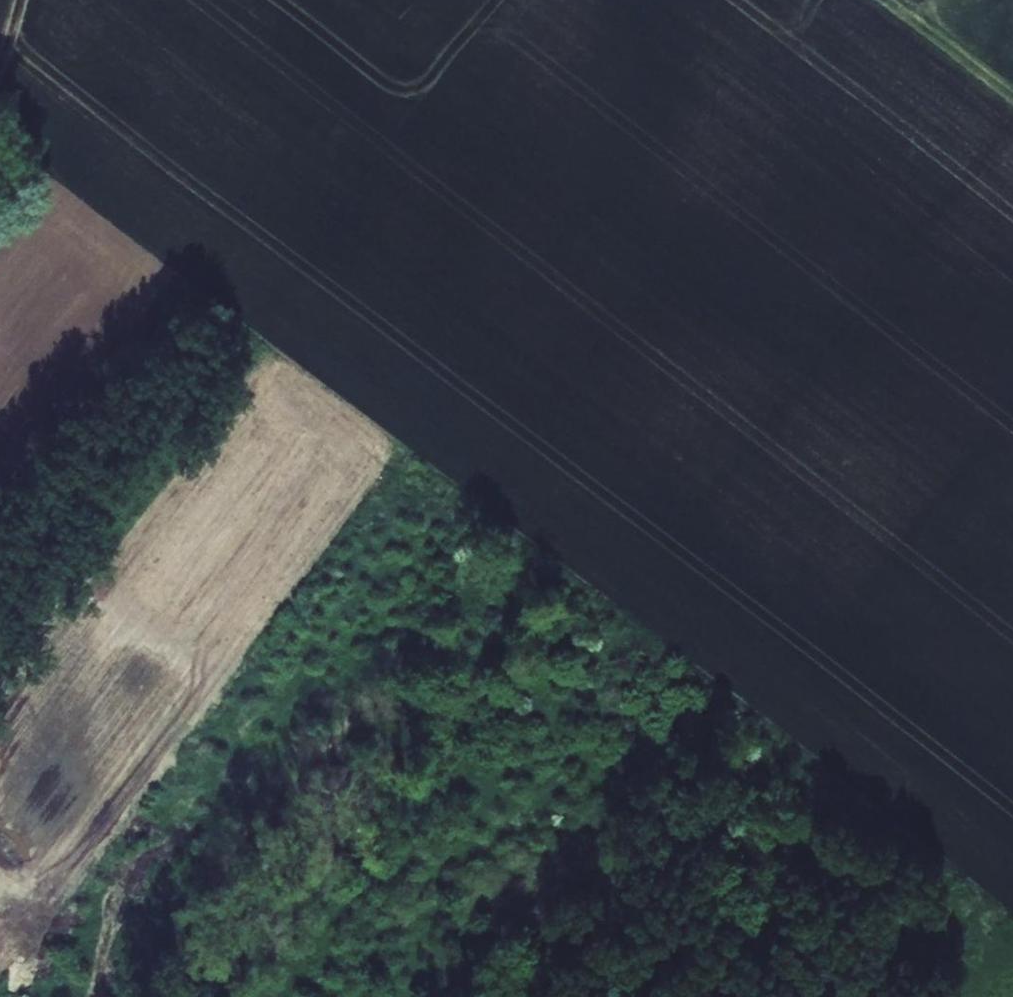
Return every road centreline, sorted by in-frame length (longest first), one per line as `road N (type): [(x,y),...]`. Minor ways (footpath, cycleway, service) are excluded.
road 1 (track): [(1012,107),(877,0)]

